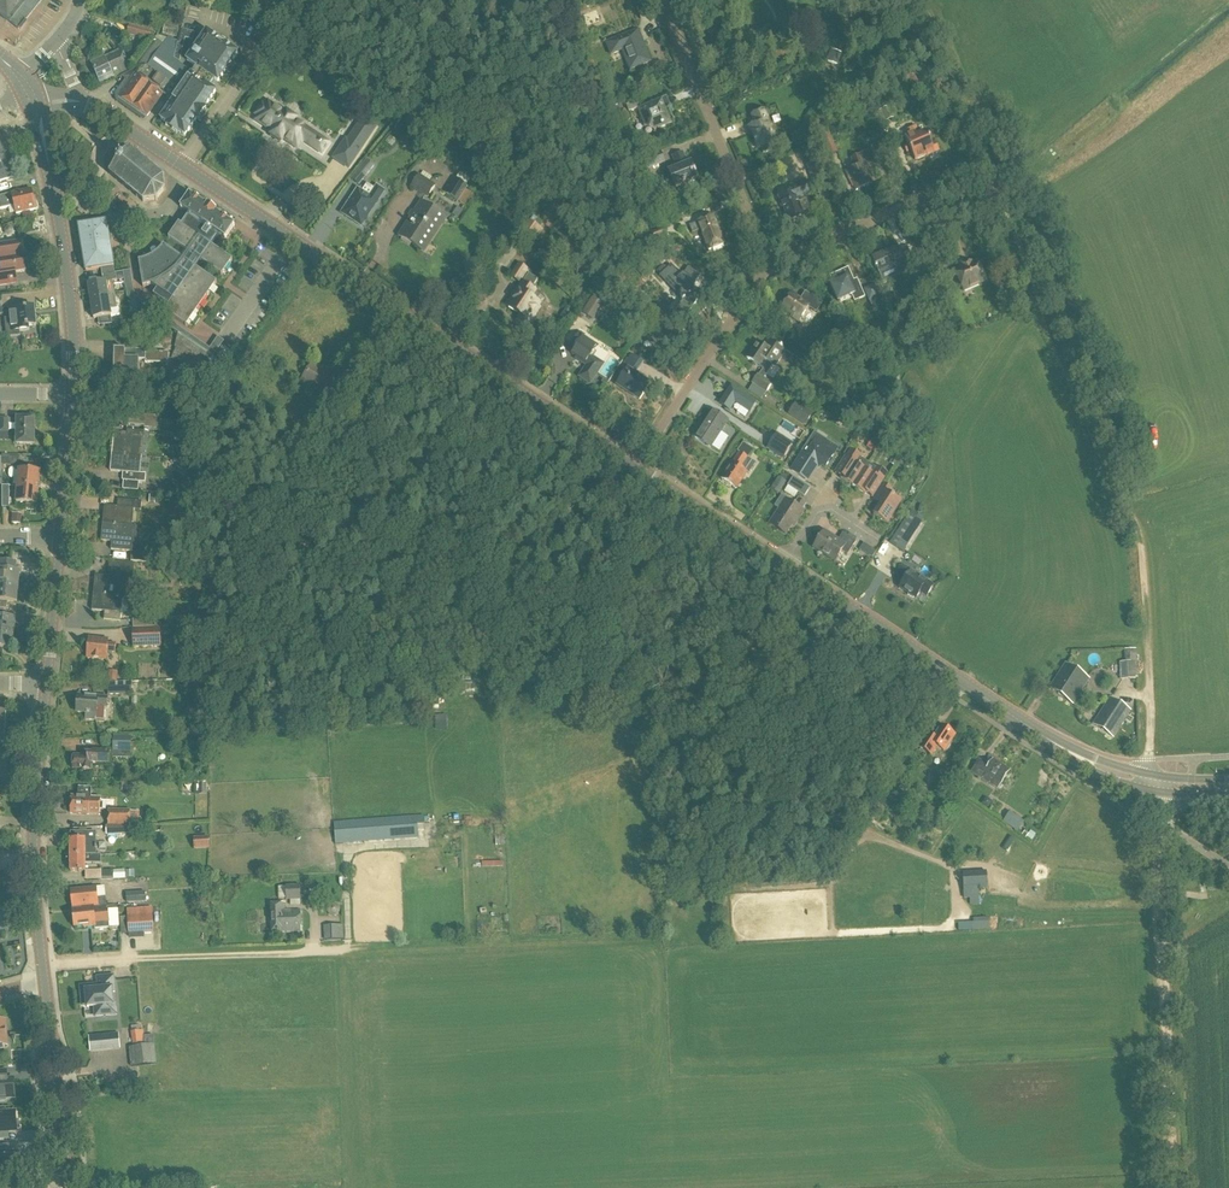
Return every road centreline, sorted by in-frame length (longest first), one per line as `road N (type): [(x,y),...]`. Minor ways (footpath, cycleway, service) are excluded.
road 1 (track): [(1148,692),(1131,513),(922,0)]
road 2 (secondary): [(636,466),(182,165)]
road 3 (secondary): [(1155,783),(1086,760),(1031,728),(782,566)]
road 4 (track): [(1159,821),(1175,1187)]
road 5 (secondary): [(43,983),(33,868),(48,688)]
road 6 (secondary): [(73,395),(74,326),(36,106)]
road 7 (residential): [(769,265),(663,0)]
road 8 (residential): [(636,466),(769,265)]
road 9 (residential): [(769,265),(987,168)]
road 10 (secondary): [(66,1187),(43,983)]
road 11 (residential): [(182,165),(298,0)]
road 12 (secondary): [(782,566),(636,466)]
road 13 (secondary): [(48,688),(62,538)]
road 14 (secondary): [(62,538),(73,395)]
road 15 (residential): [(782,566),(818,515),(834,512),(879,540)]

